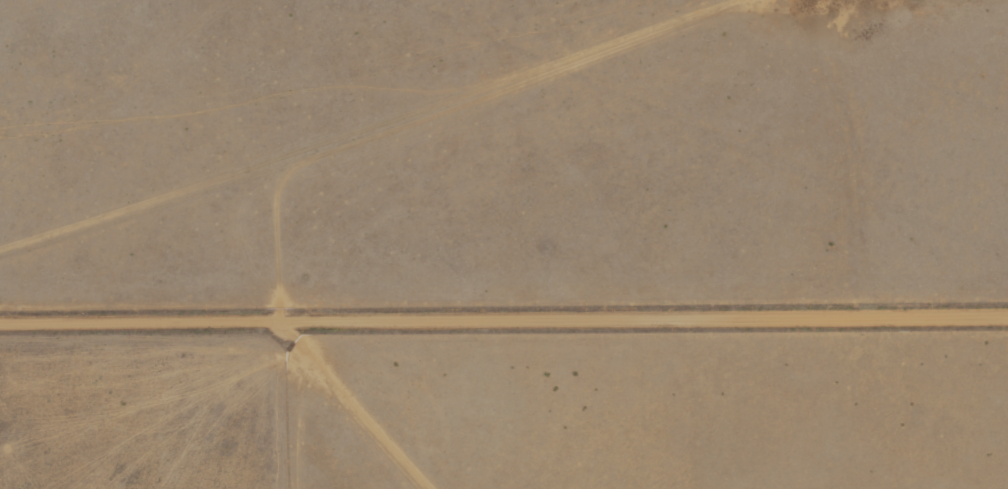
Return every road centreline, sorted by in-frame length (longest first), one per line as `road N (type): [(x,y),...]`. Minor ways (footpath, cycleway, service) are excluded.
road 1 (residential): [(0,322),(1007,312)]
road 2 (track): [(0,249),(737,6)]
road 3 (track): [(692,18),(302,162),(282,180),(276,201),(282,325)]
road 4 (track): [(282,325),(432,488)]

